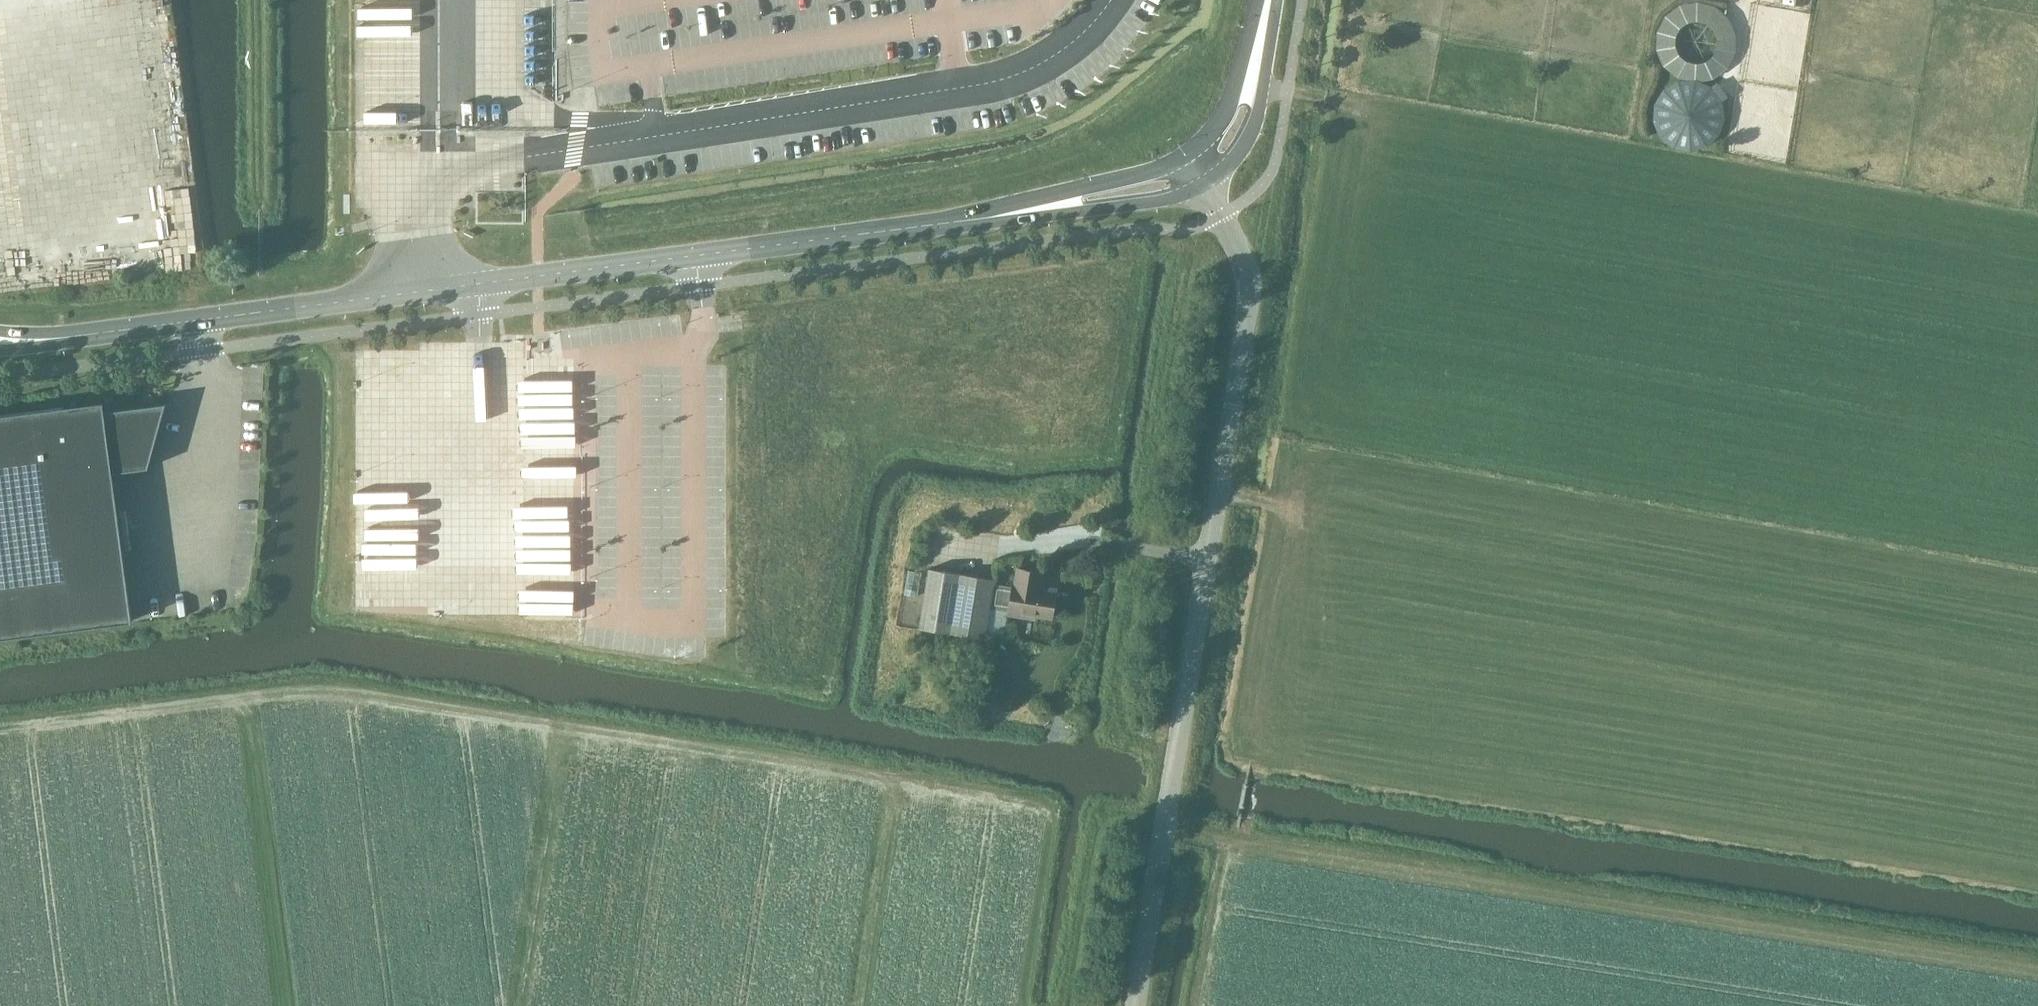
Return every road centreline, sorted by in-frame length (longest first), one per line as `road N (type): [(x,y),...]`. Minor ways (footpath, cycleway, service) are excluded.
road 1 (tertiary): [(0,343),(69,342),(924,230),(1152,188),(1199,171)]
road 2 (unclassified): [(1137,1005),(1248,311),(1247,266),(1199,171)]
road 3 (tertiary): [(1199,171),(1243,113),(1266,0)]

